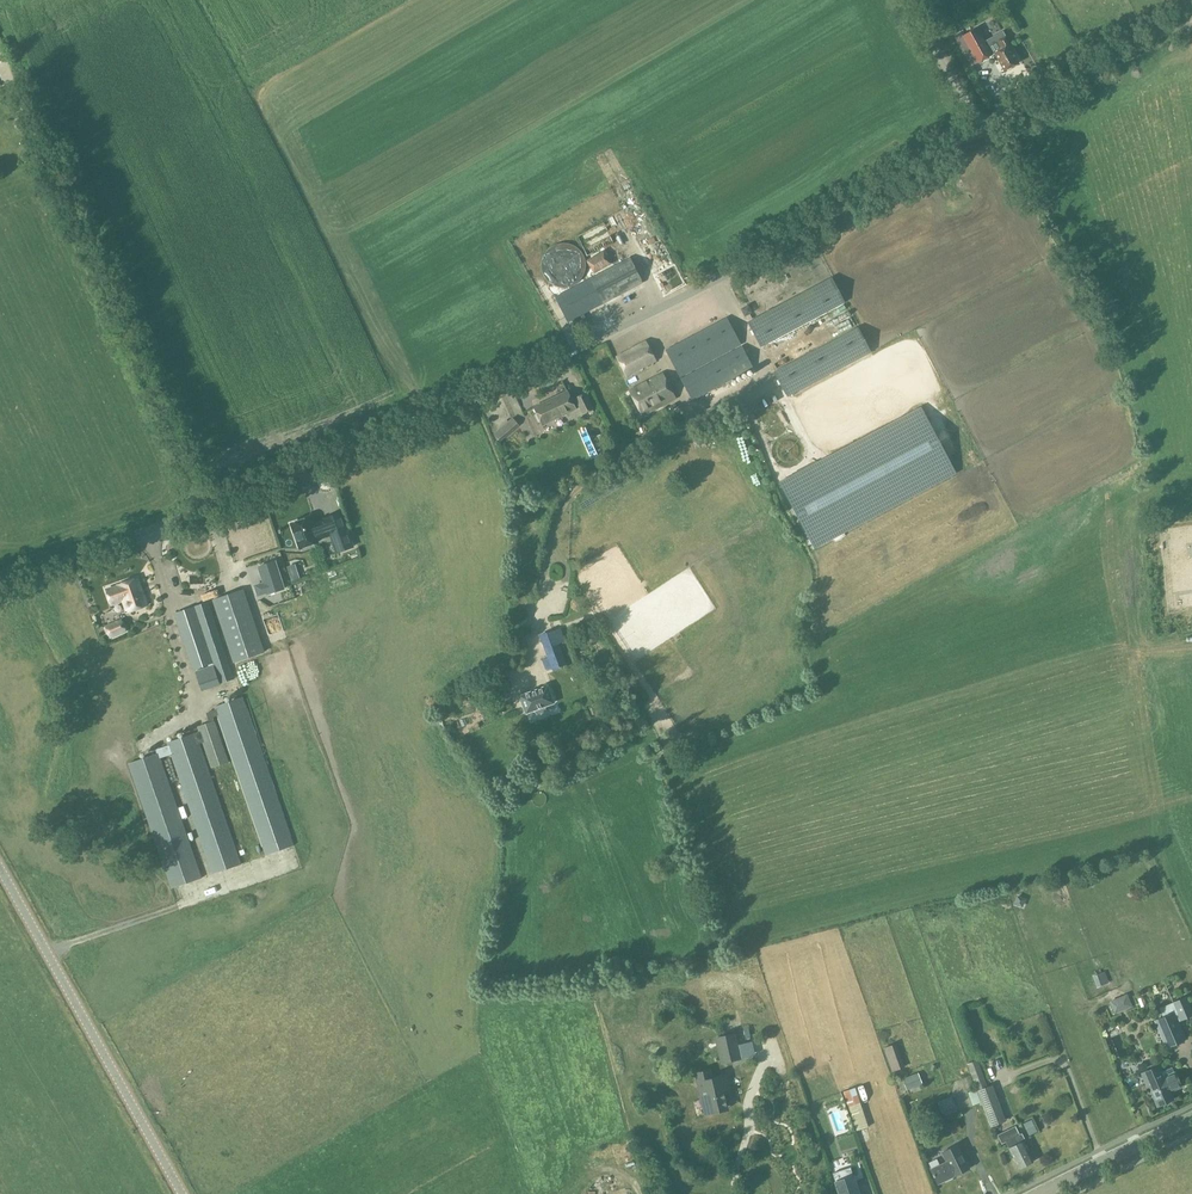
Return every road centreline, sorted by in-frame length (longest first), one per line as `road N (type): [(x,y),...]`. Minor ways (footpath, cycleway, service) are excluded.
road 1 (unclassified): [(0,580),(263,490),(583,350),(979,131),(1191,24)]
road 2 (tertiary): [(183,1193),(0,868)]
road 3 (tertiary): [(1040,1193),(1191,1119)]

